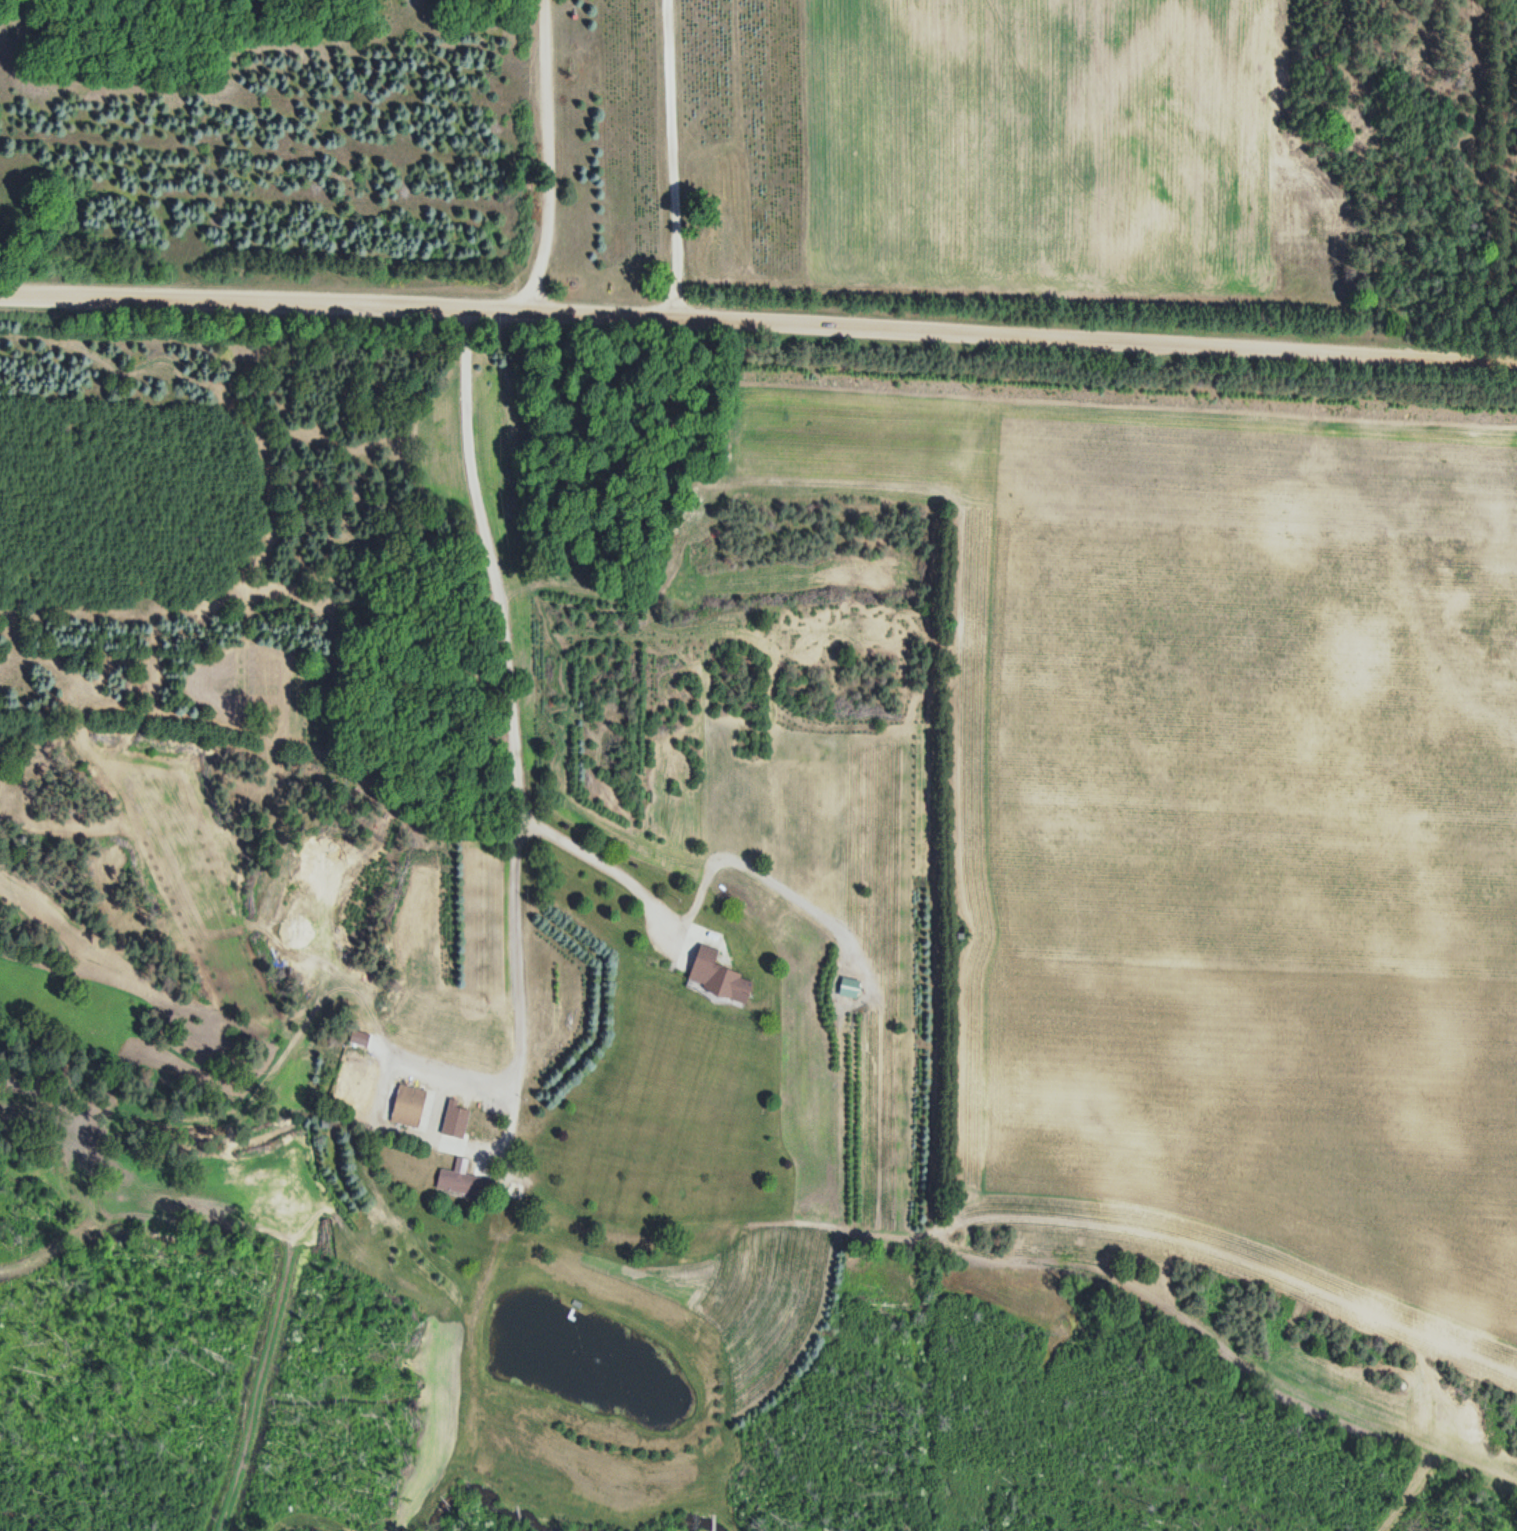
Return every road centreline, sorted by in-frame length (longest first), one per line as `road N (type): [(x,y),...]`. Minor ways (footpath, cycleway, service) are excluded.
road 1 (residential): [(1516,359),(0,279)]
road 2 (track): [(1516,1377),(1406,1341),(1272,1276),(1162,1240),(1018,1215),(900,1234),(775,1220),(731,1227),(700,1253),(631,1260),(516,1224),(499,1210),(499,1182)]

